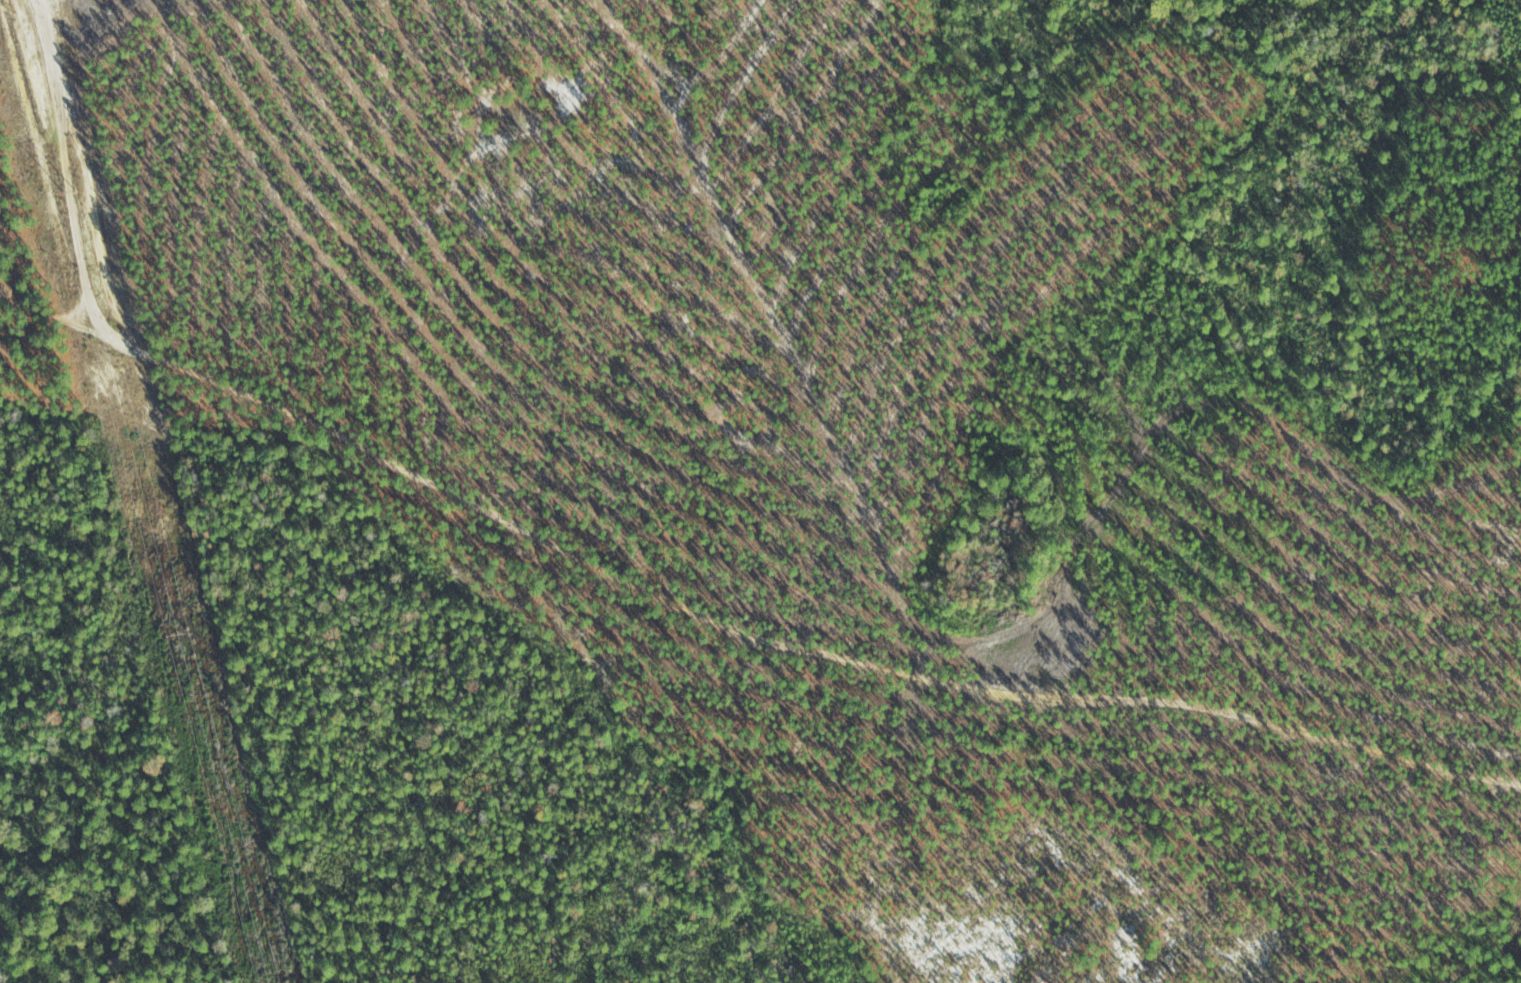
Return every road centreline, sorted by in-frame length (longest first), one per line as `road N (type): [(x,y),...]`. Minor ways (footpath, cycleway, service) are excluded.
road 1 (residential): [(0,205),(572,517),(995,662),(1520,757)]

